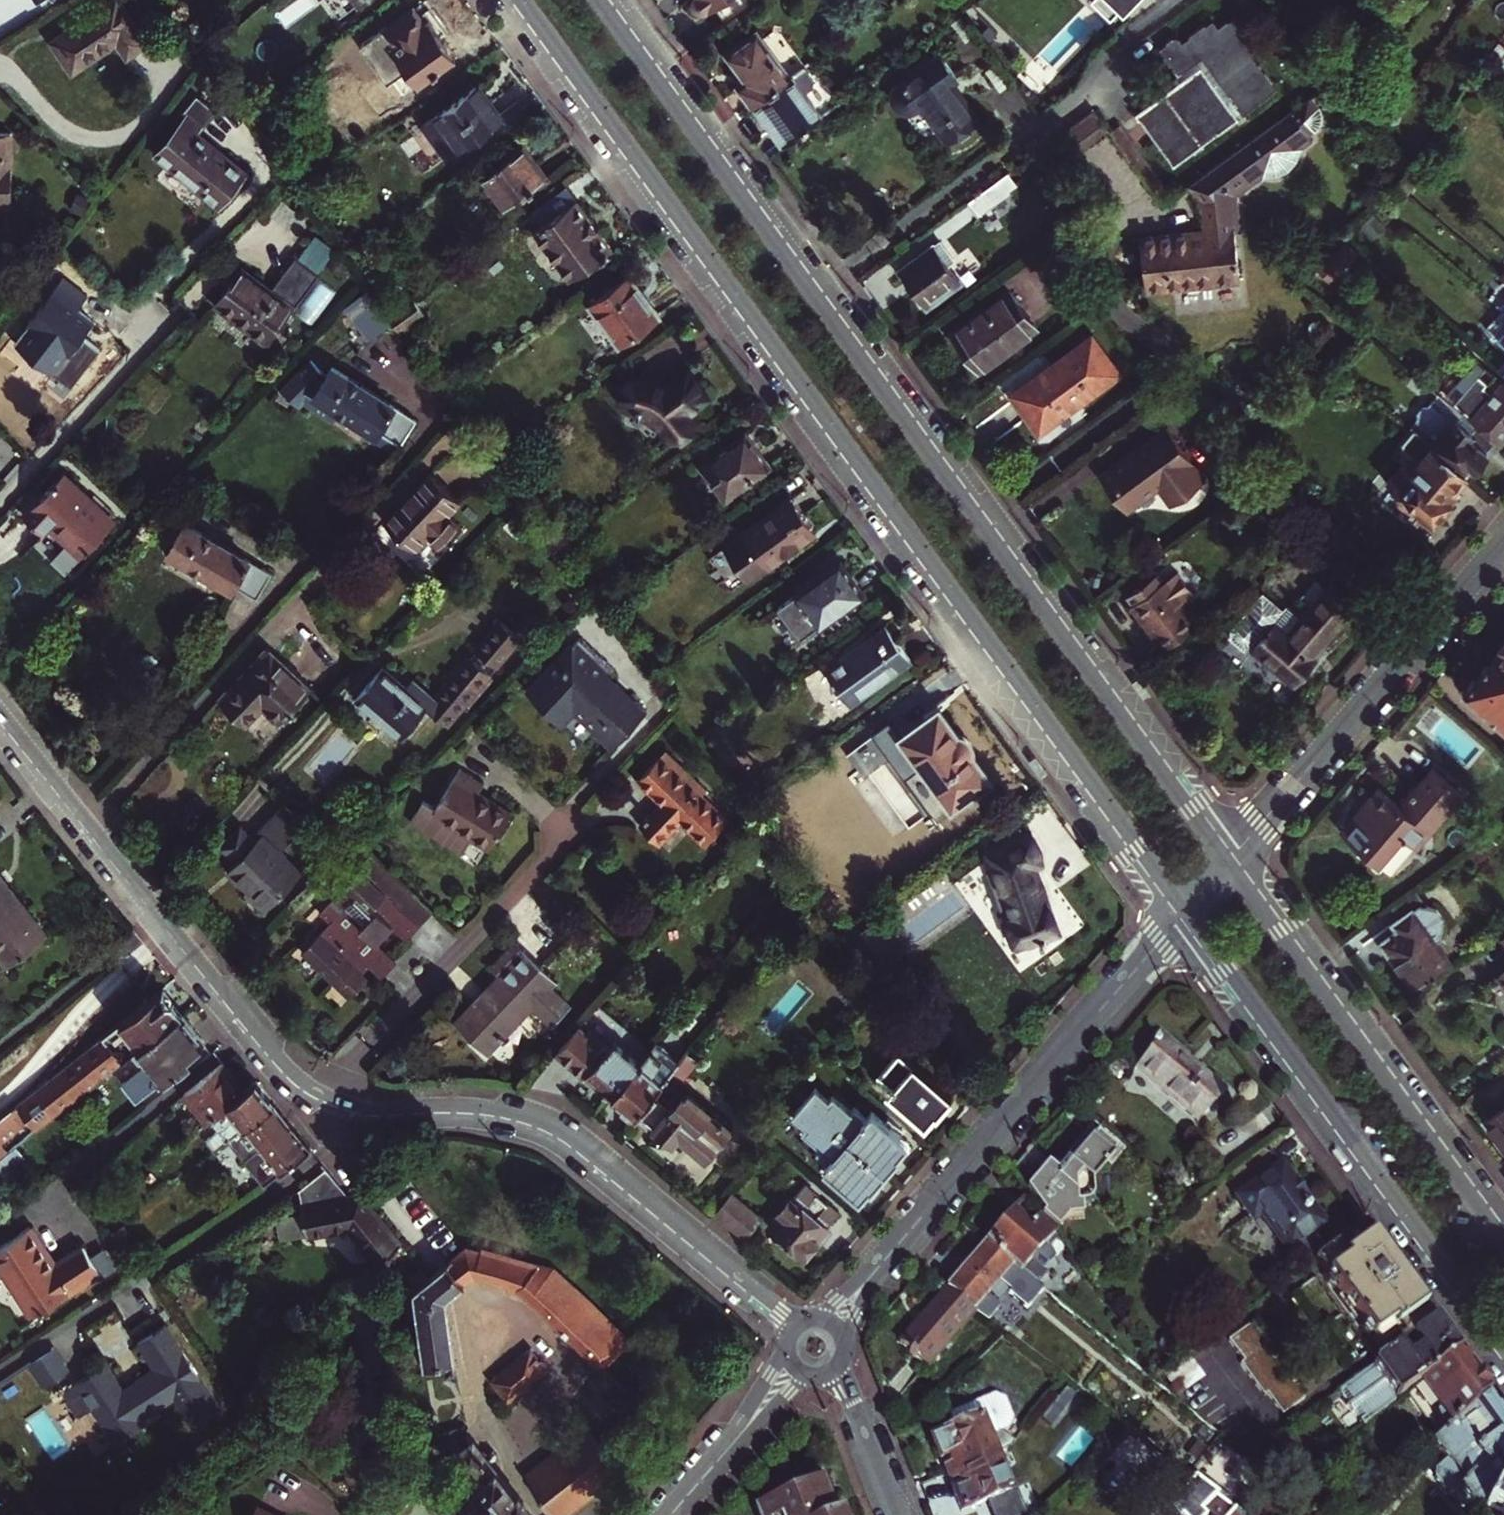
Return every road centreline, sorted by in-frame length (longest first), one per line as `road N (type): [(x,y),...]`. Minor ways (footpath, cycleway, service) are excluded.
road 1 (secondary): [(521,0),(1187,911)]
road 2 (residential): [(799,1328),(564,1133),(497,1109),(365,1108),(306,1086),(0,711)]
road 3 (secondary): [(1227,864),(811,288)]
road 4 (residential): [(1187,911),(829,1325)]
road 5 (secondary): [(1187,911),(1503,1347)]
road 6 (secondary): [(1503,1242),(1227,864)]
road 7 (residential): [(1503,543),(1227,864)]
road 8 (secondary): [(811,288),(599,0)]
road 9 (residential): [(1081,97),(811,288)]
road 10 (residential): [(798,1362),(671,1514)]
road 11 (residential): [(897,1514),(835,1362)]
road 12 (residential): [(1081,97),(1123,38),(1188,0)]

